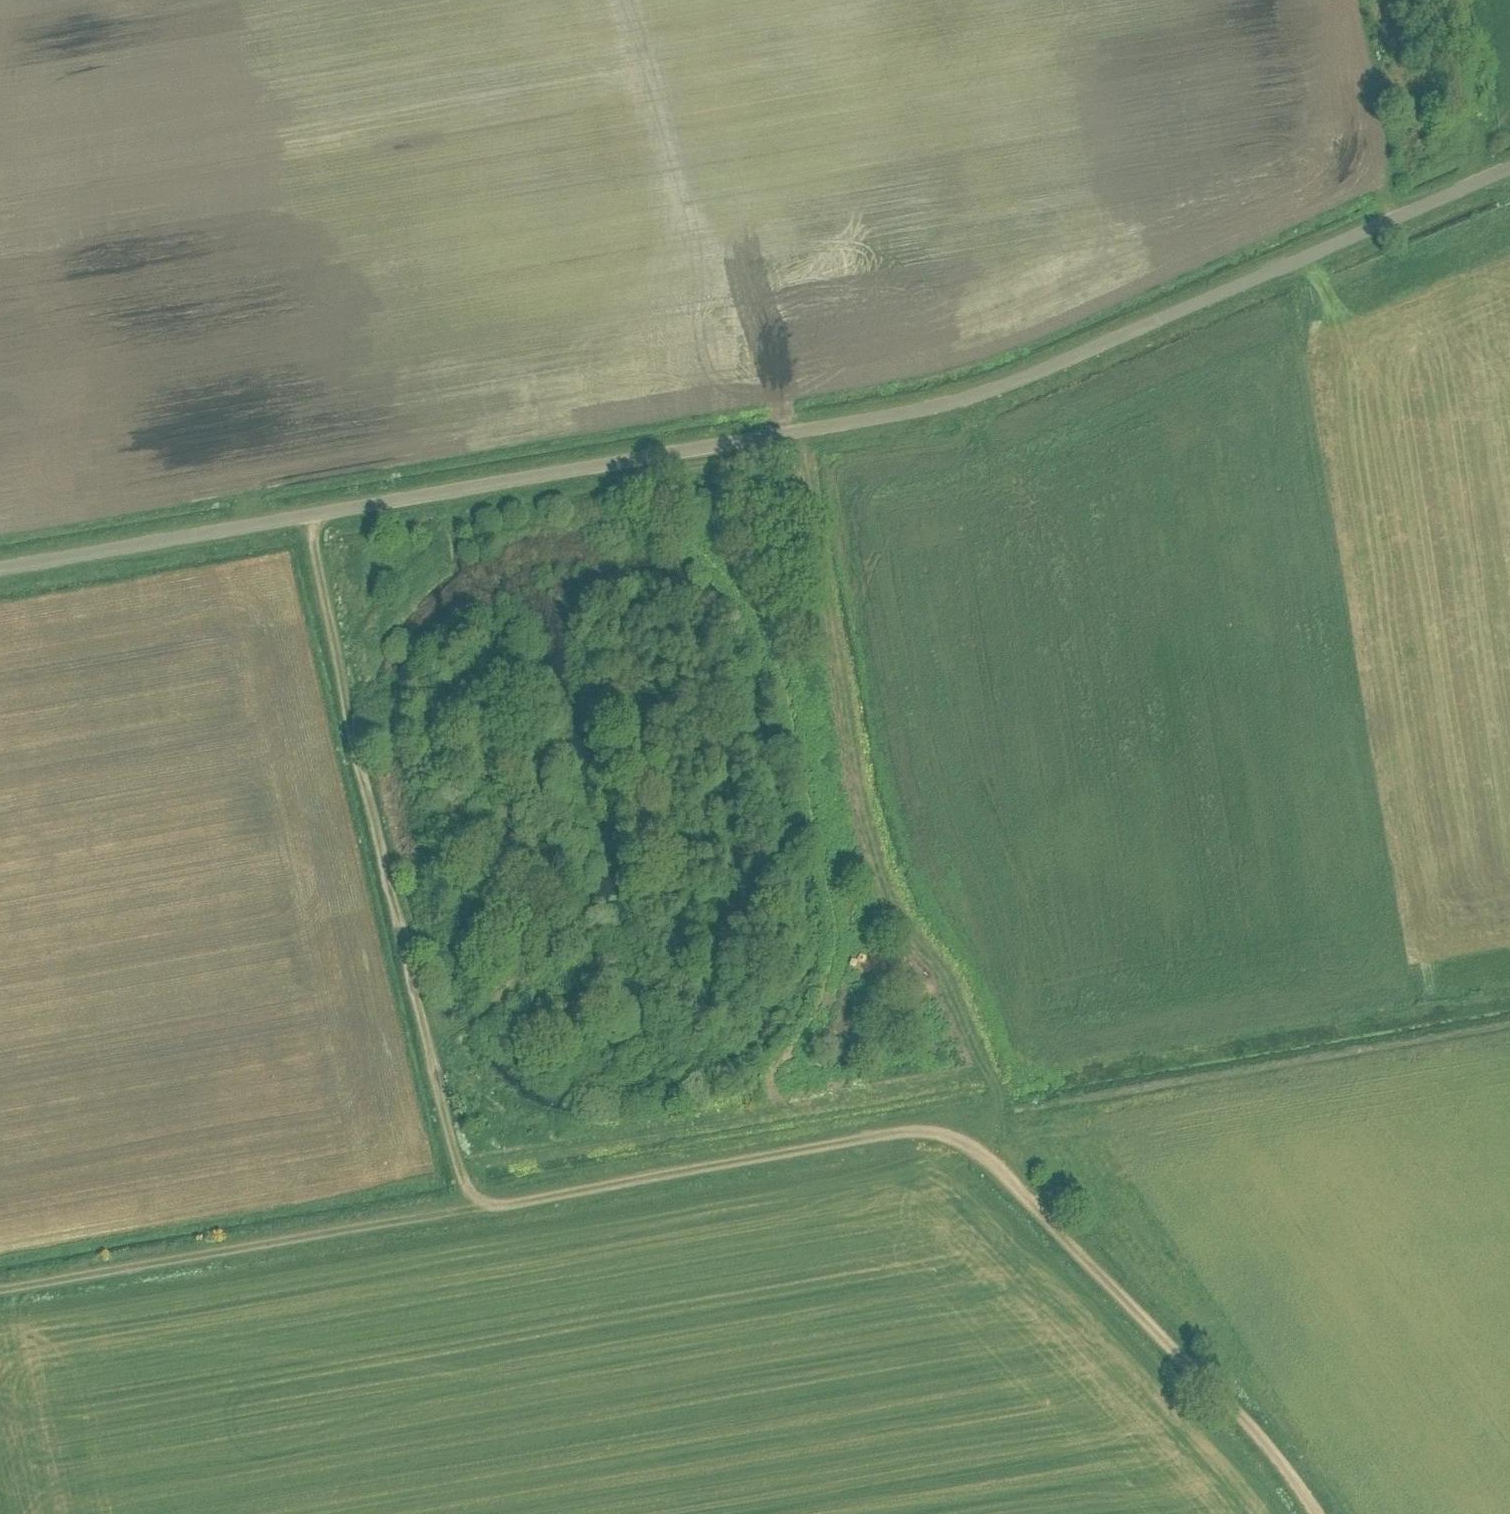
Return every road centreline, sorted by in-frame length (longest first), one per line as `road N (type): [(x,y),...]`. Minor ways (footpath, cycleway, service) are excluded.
road 1 (unclassified): [(0,569),(968,399),(1509,169)]
road 2 (track): [(1305,1513),(1264,1447),(983,1162),(896,1131),(0,1288)]
road 3 (track): [(305,517),(466,1206)]
road 4 (track): [(1439,0),(1479,183)]

